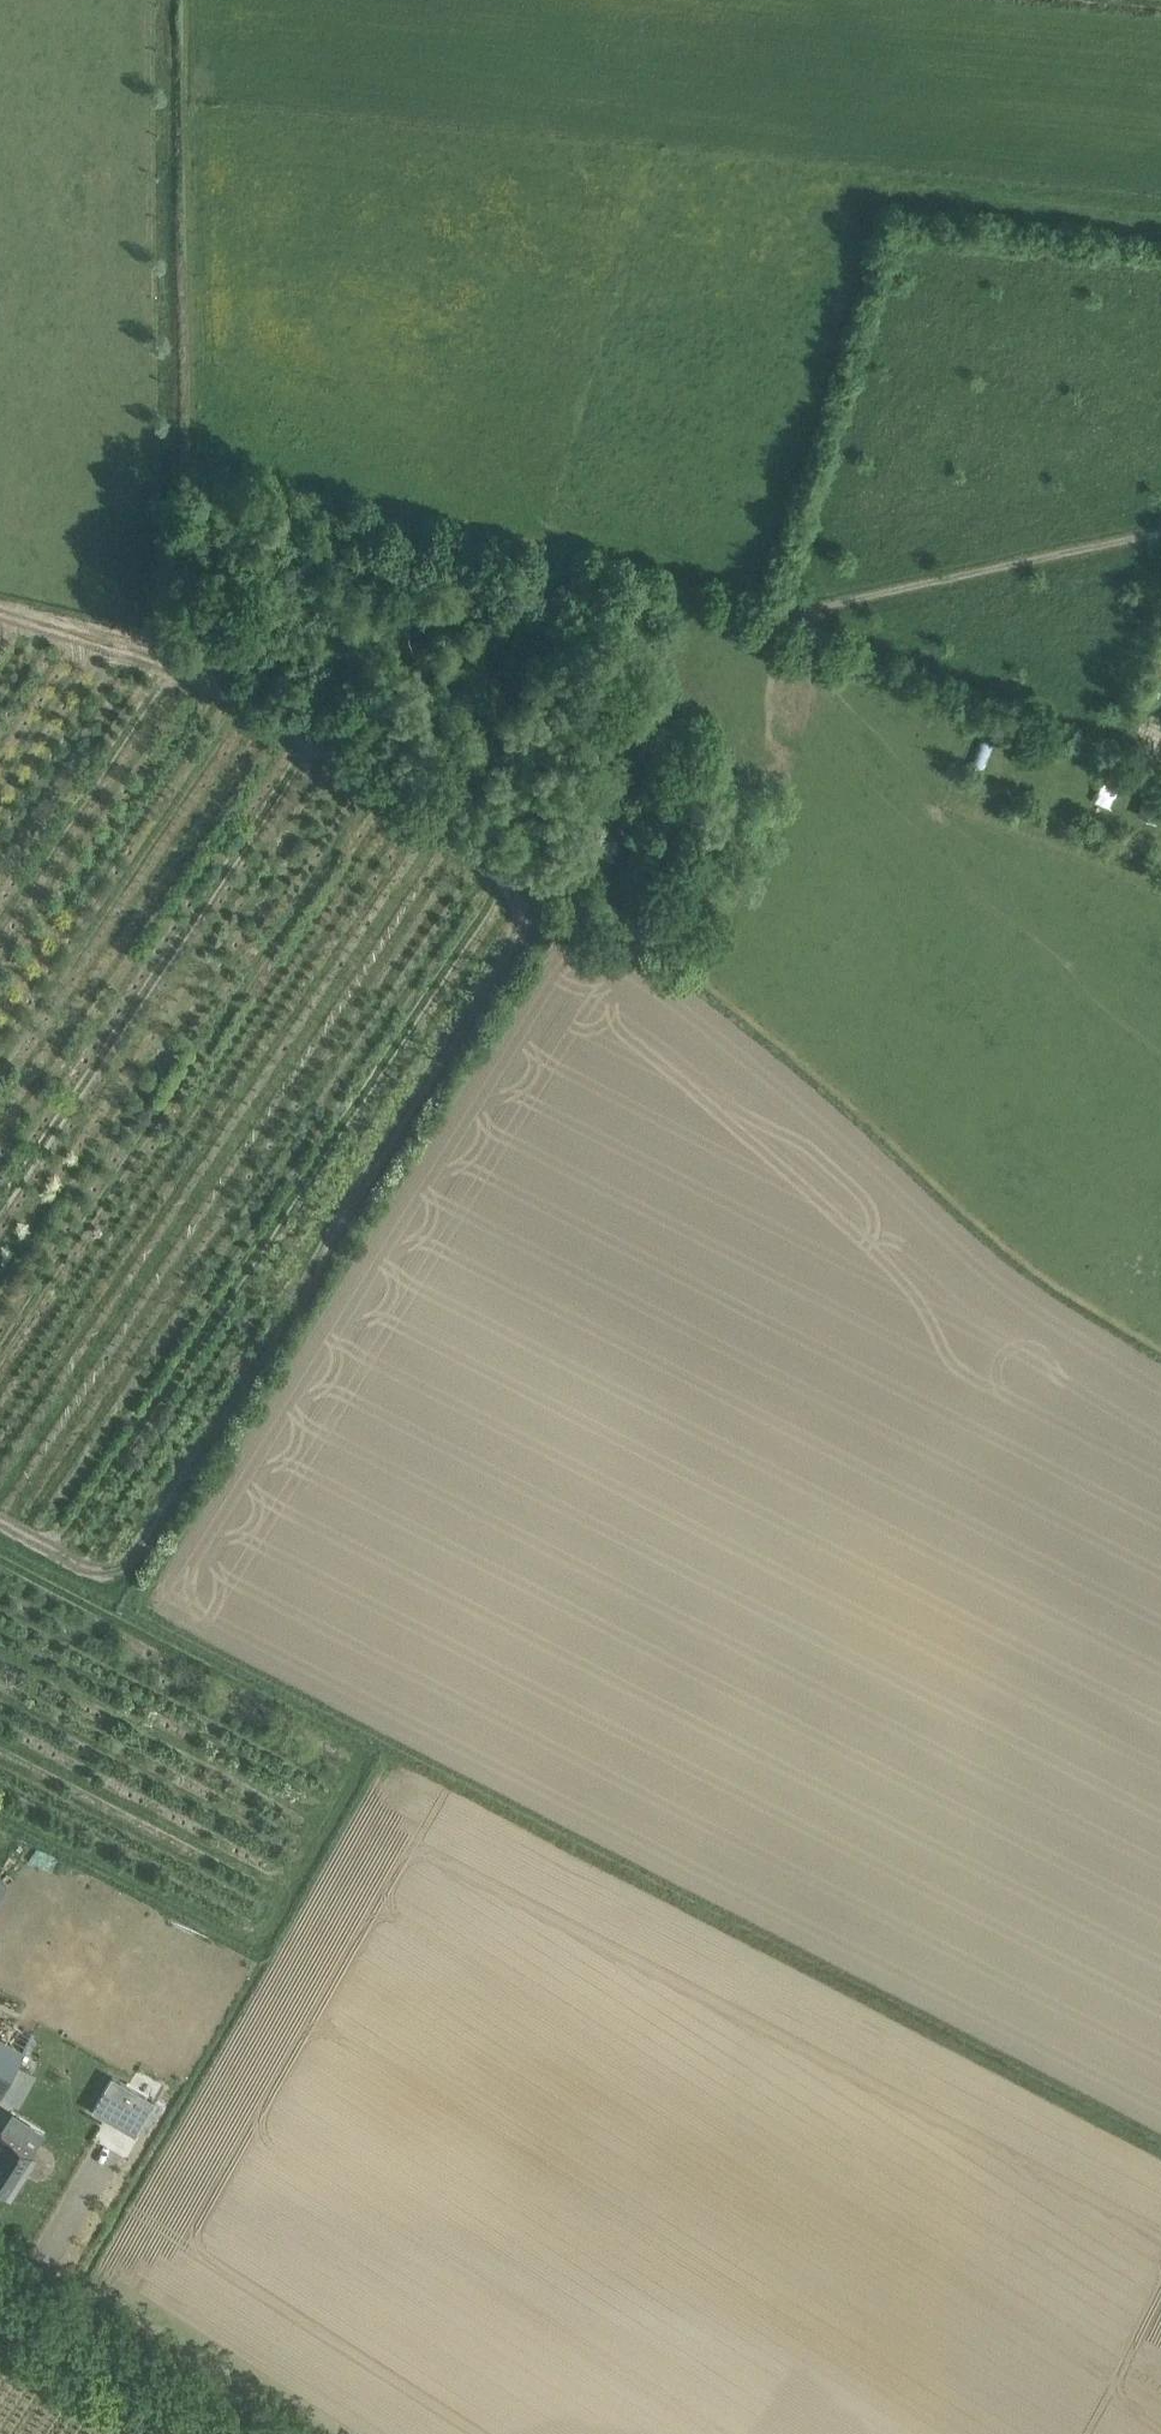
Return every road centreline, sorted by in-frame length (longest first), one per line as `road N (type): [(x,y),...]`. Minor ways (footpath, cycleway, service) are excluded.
road 1 (unclassified): [(247,2433),(0,2277)]

